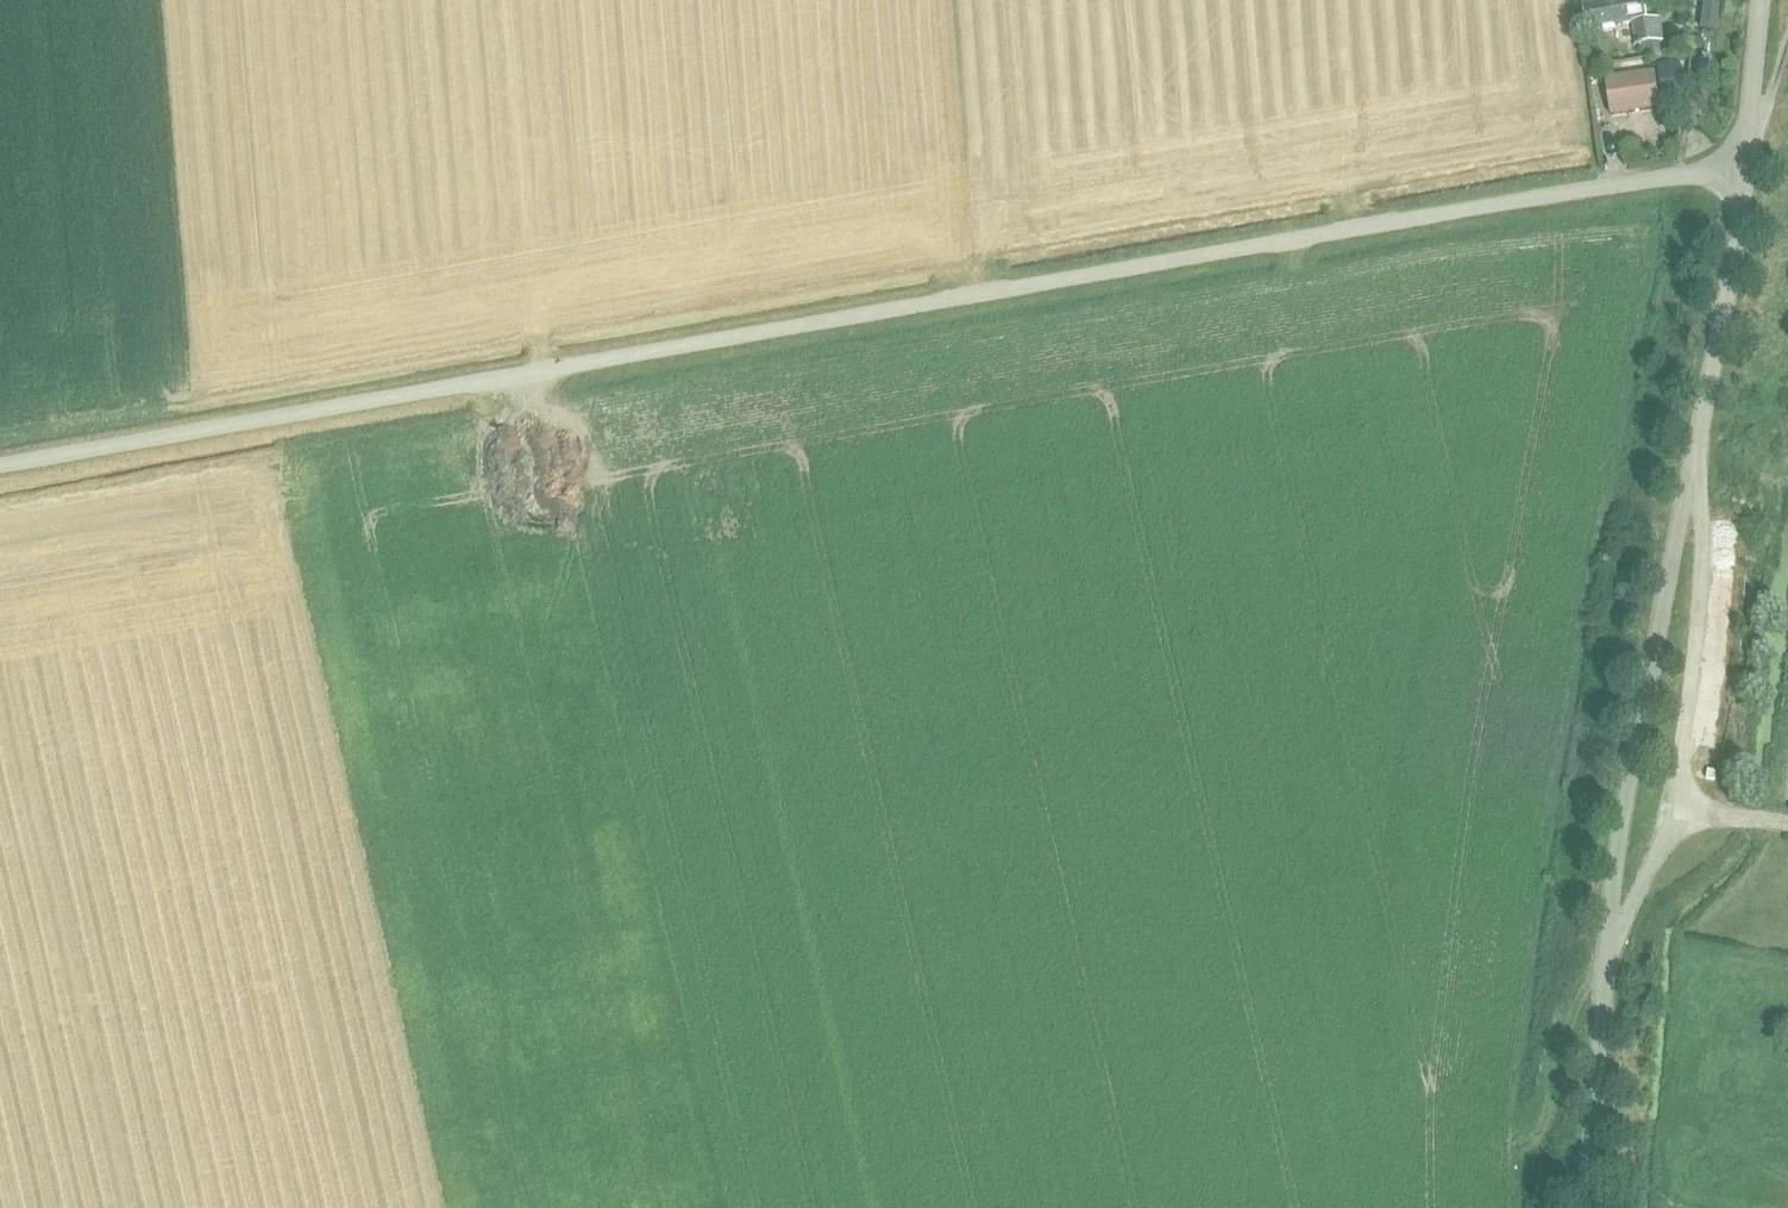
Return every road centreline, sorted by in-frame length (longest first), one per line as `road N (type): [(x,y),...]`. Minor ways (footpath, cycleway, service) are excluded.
road 1 (unclassified): [(0,468),(1744,167)]
road 2 (tertiary): [(1592,1207),(1611,892),(1687,515),(1744,167)]
road 3 (tertiary): [(1744,167),(1760,0)]

